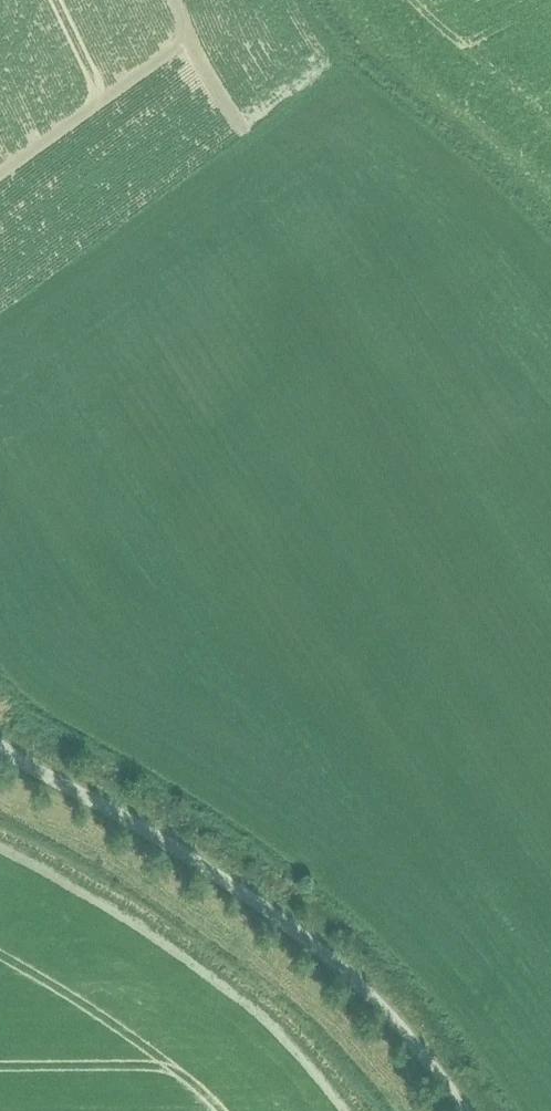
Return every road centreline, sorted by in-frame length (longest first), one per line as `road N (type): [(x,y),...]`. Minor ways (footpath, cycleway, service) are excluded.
road 1 (unclassified): [(464,1110),(361,985),(288,925),(0,745)]

